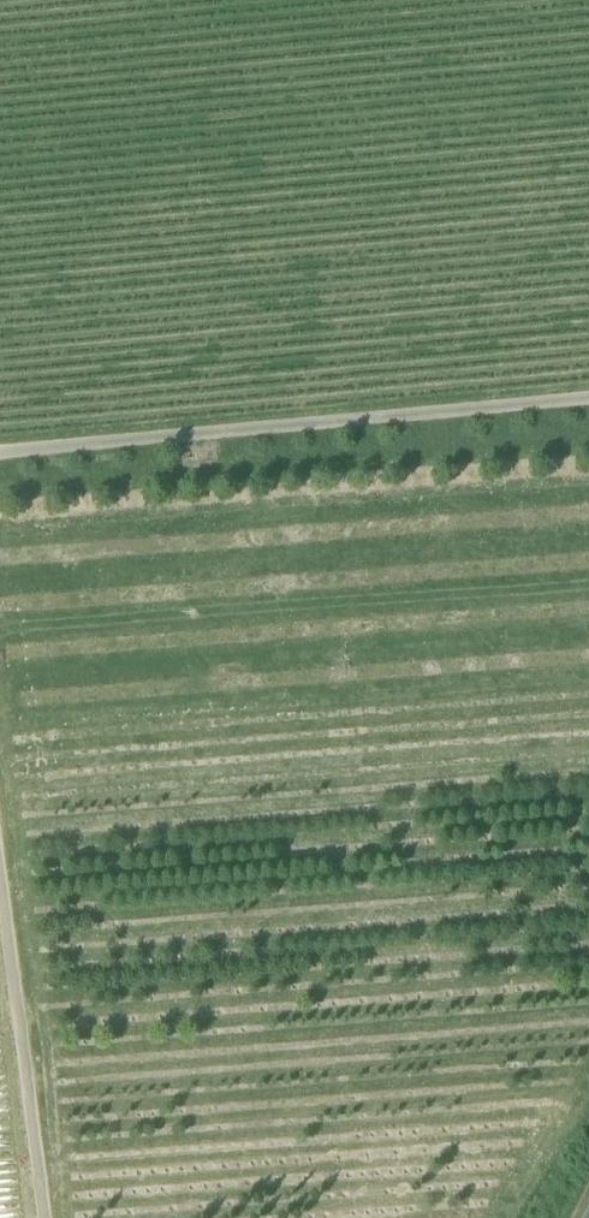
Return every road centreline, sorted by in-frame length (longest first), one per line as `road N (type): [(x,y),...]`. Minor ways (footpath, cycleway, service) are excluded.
road 1 (track): [(588,399),(0,455)]
road 2 (track): [(0,891),(44,1217)]

